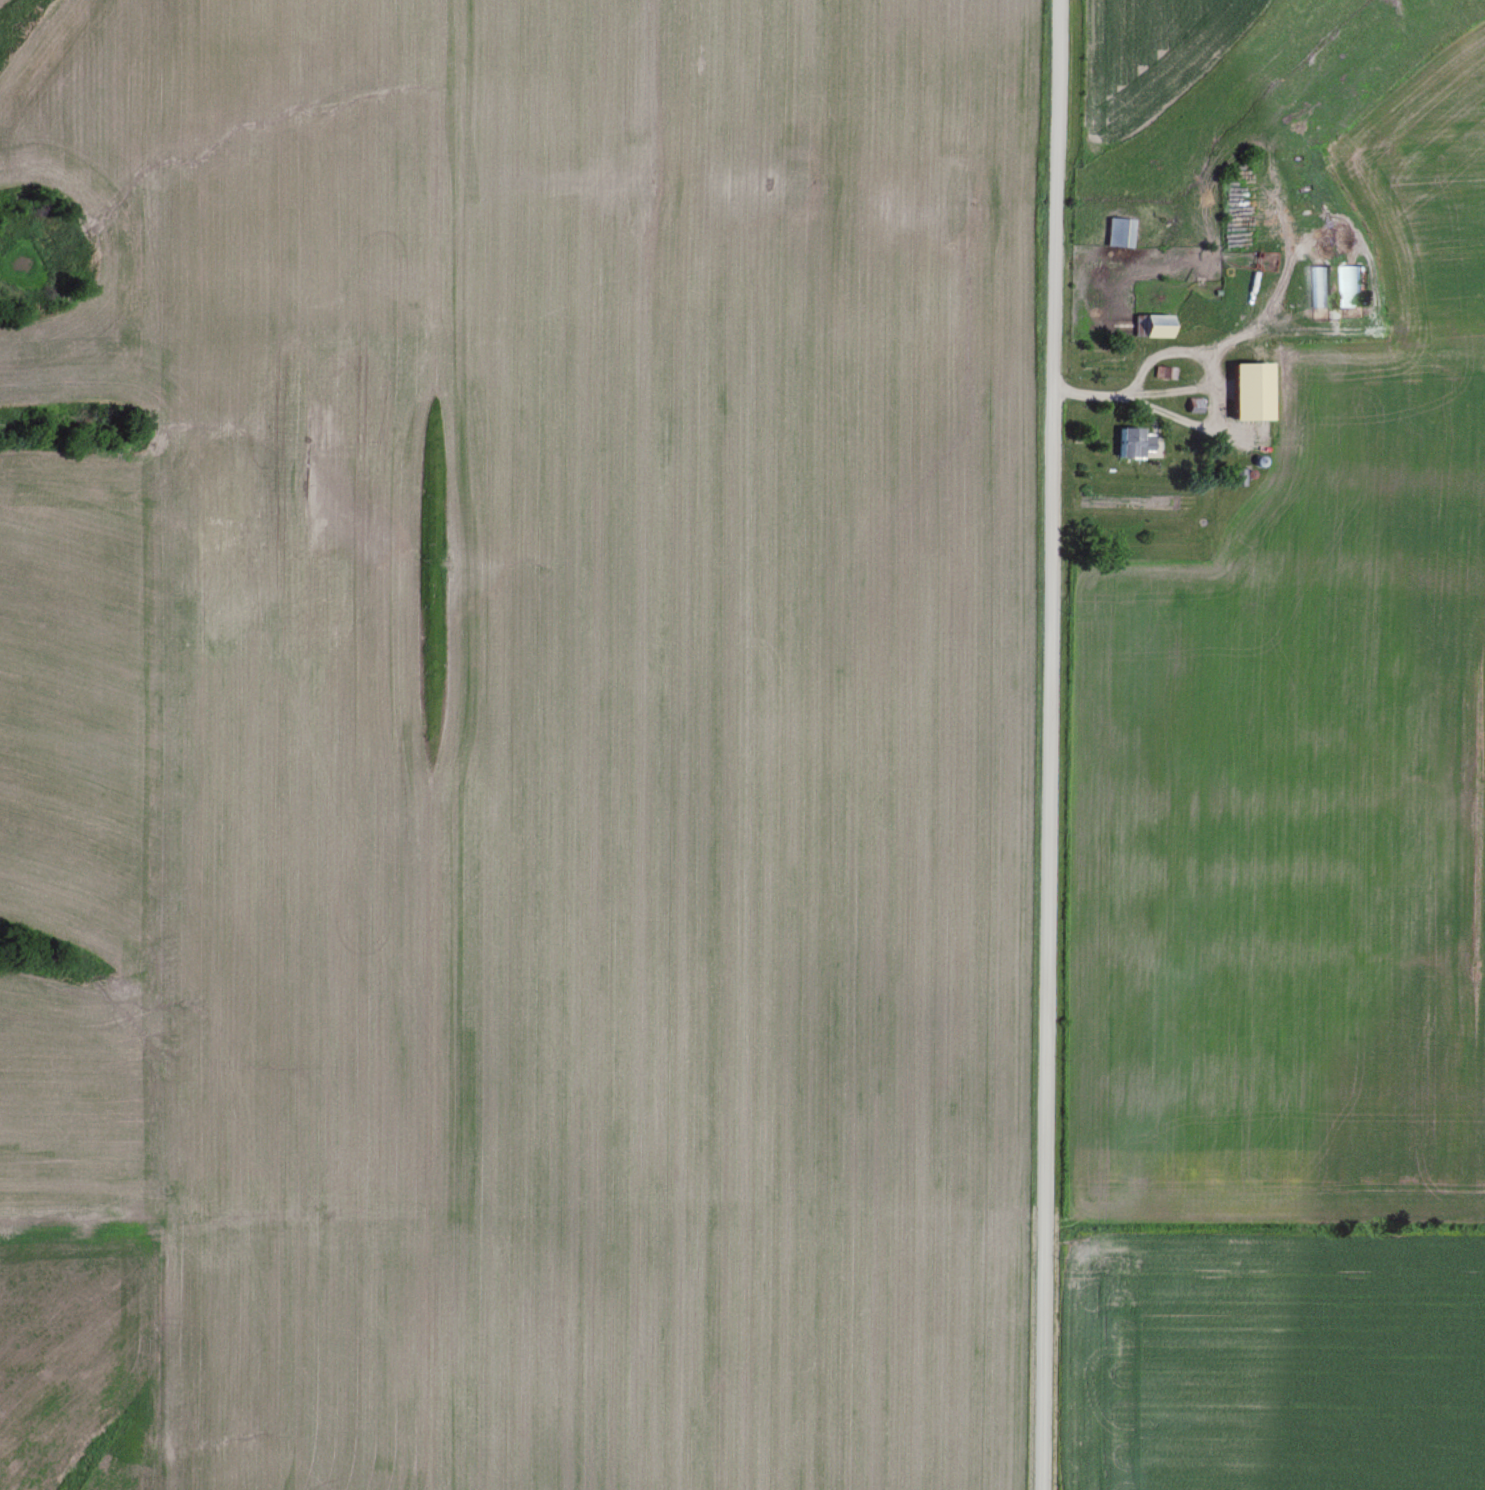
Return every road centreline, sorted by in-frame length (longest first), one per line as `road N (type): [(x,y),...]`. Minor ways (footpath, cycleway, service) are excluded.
road 1 (residential): [(1041,1489),(1058,0)]

